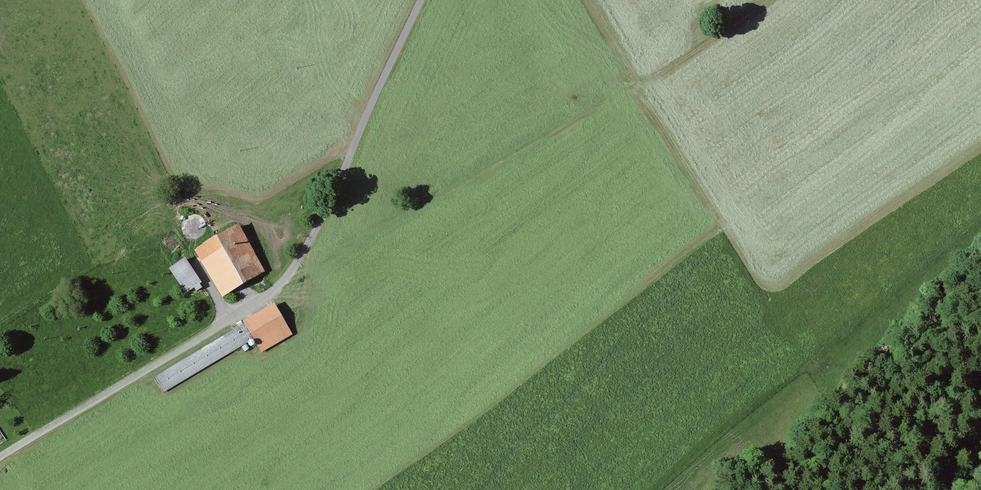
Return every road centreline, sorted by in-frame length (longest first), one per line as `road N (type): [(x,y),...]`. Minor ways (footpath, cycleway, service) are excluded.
road 1 (unclassified): [(0,459),(278,286),(322,218),(421,0)]
road 2 (track): [(286,277),(717,42),(767,0)]
road 3 (track): [(866,489),(980,390)]

